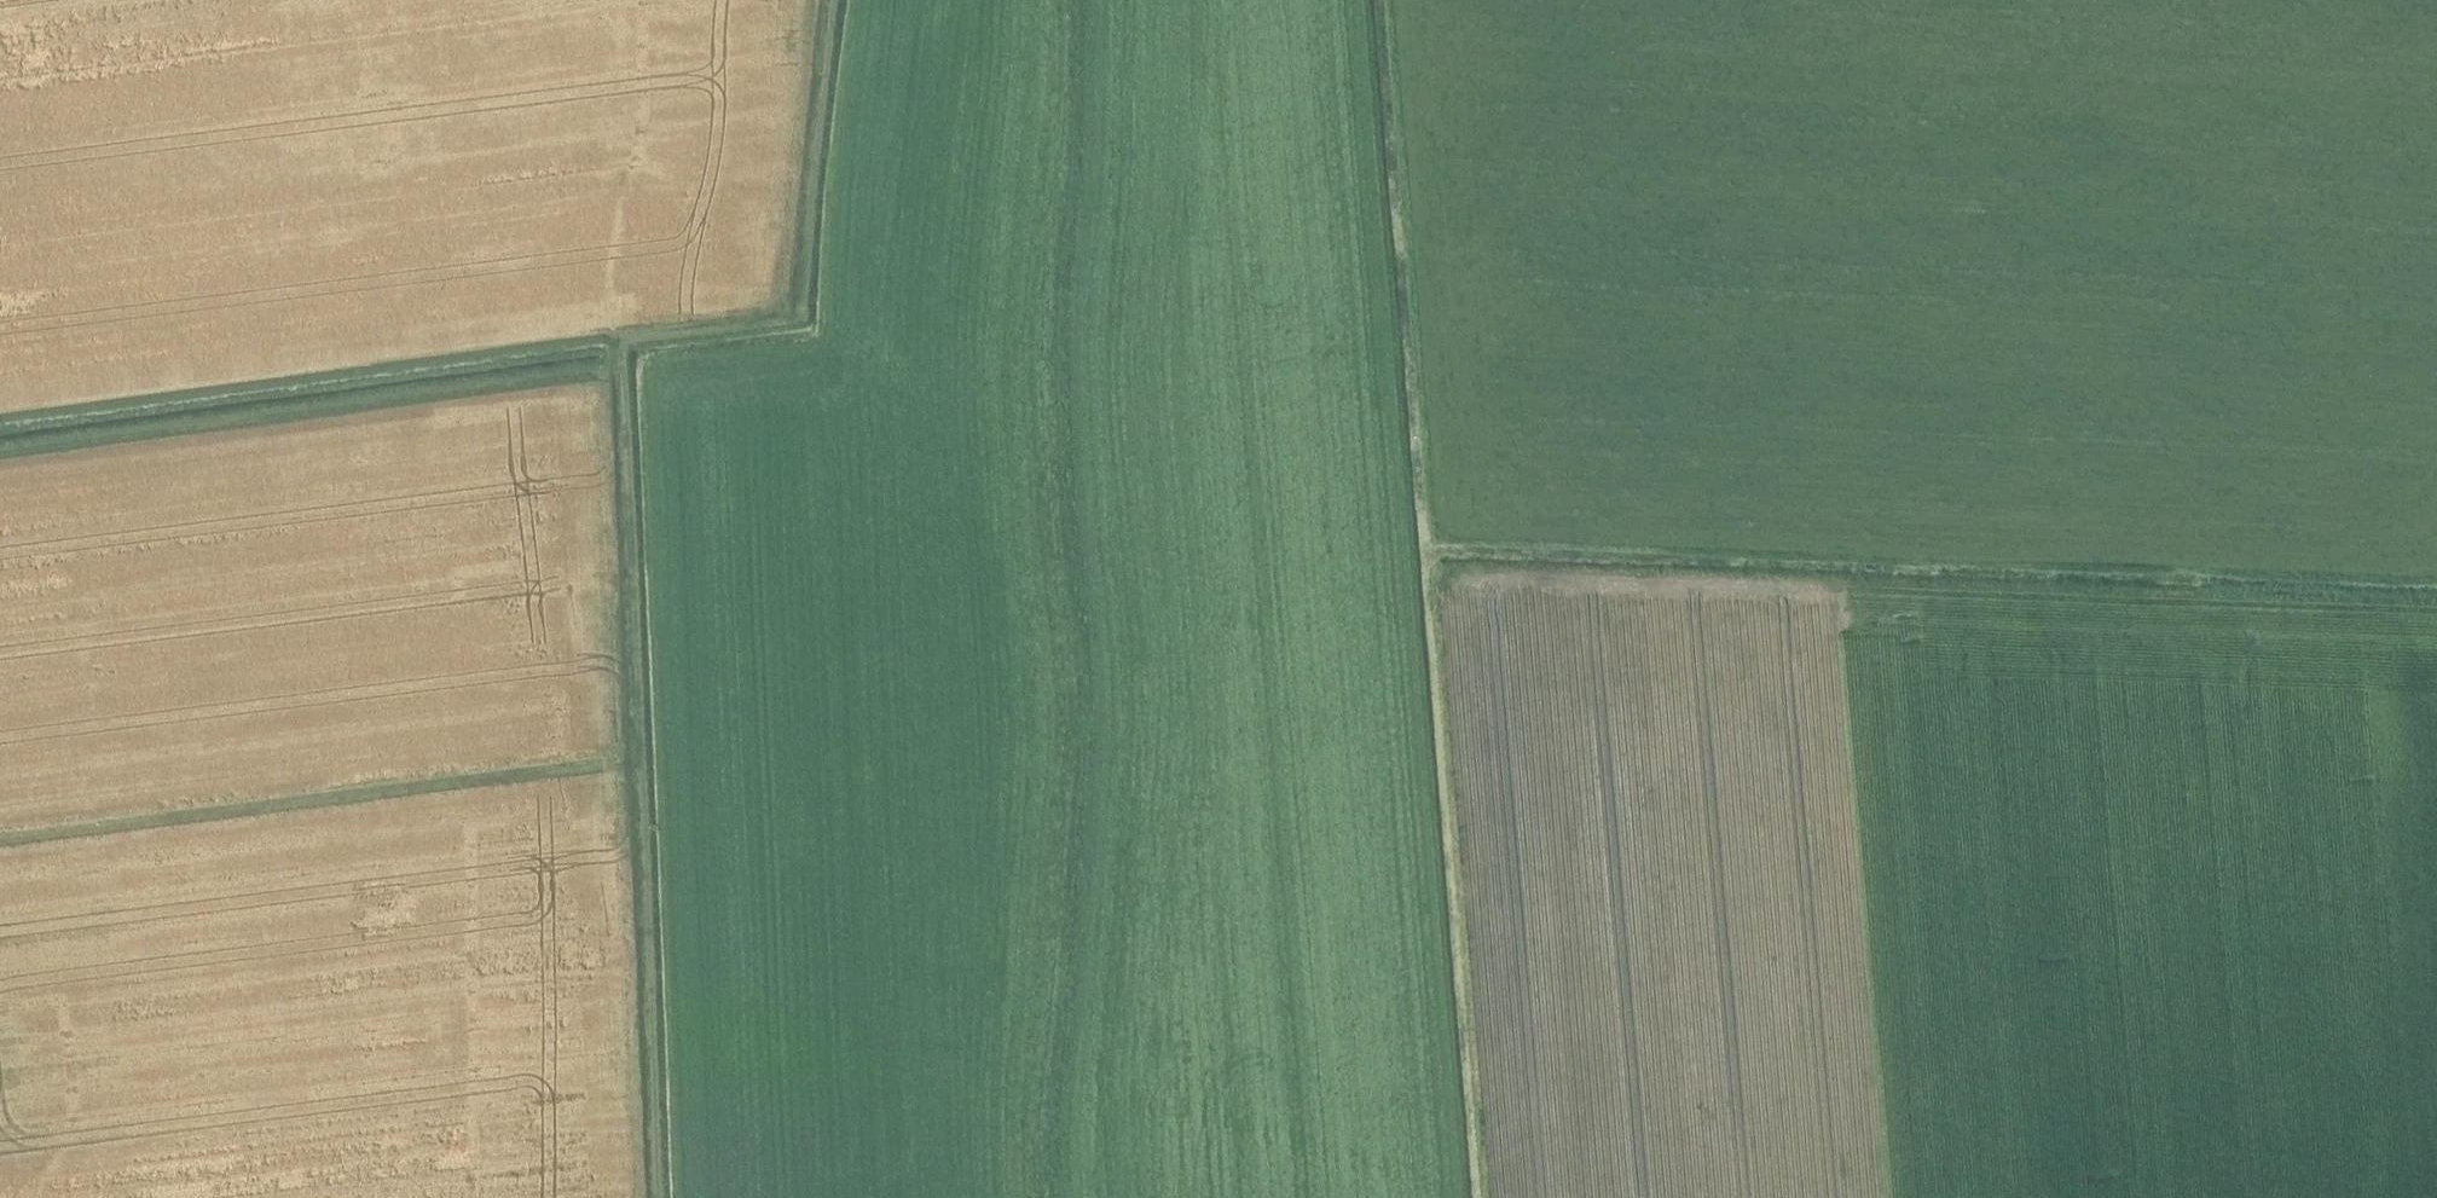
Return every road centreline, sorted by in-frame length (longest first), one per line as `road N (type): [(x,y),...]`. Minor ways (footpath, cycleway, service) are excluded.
road 1 (track): [(1064,0),(1051,423),(1069,767),(1042,1109),(1044,1197)]

